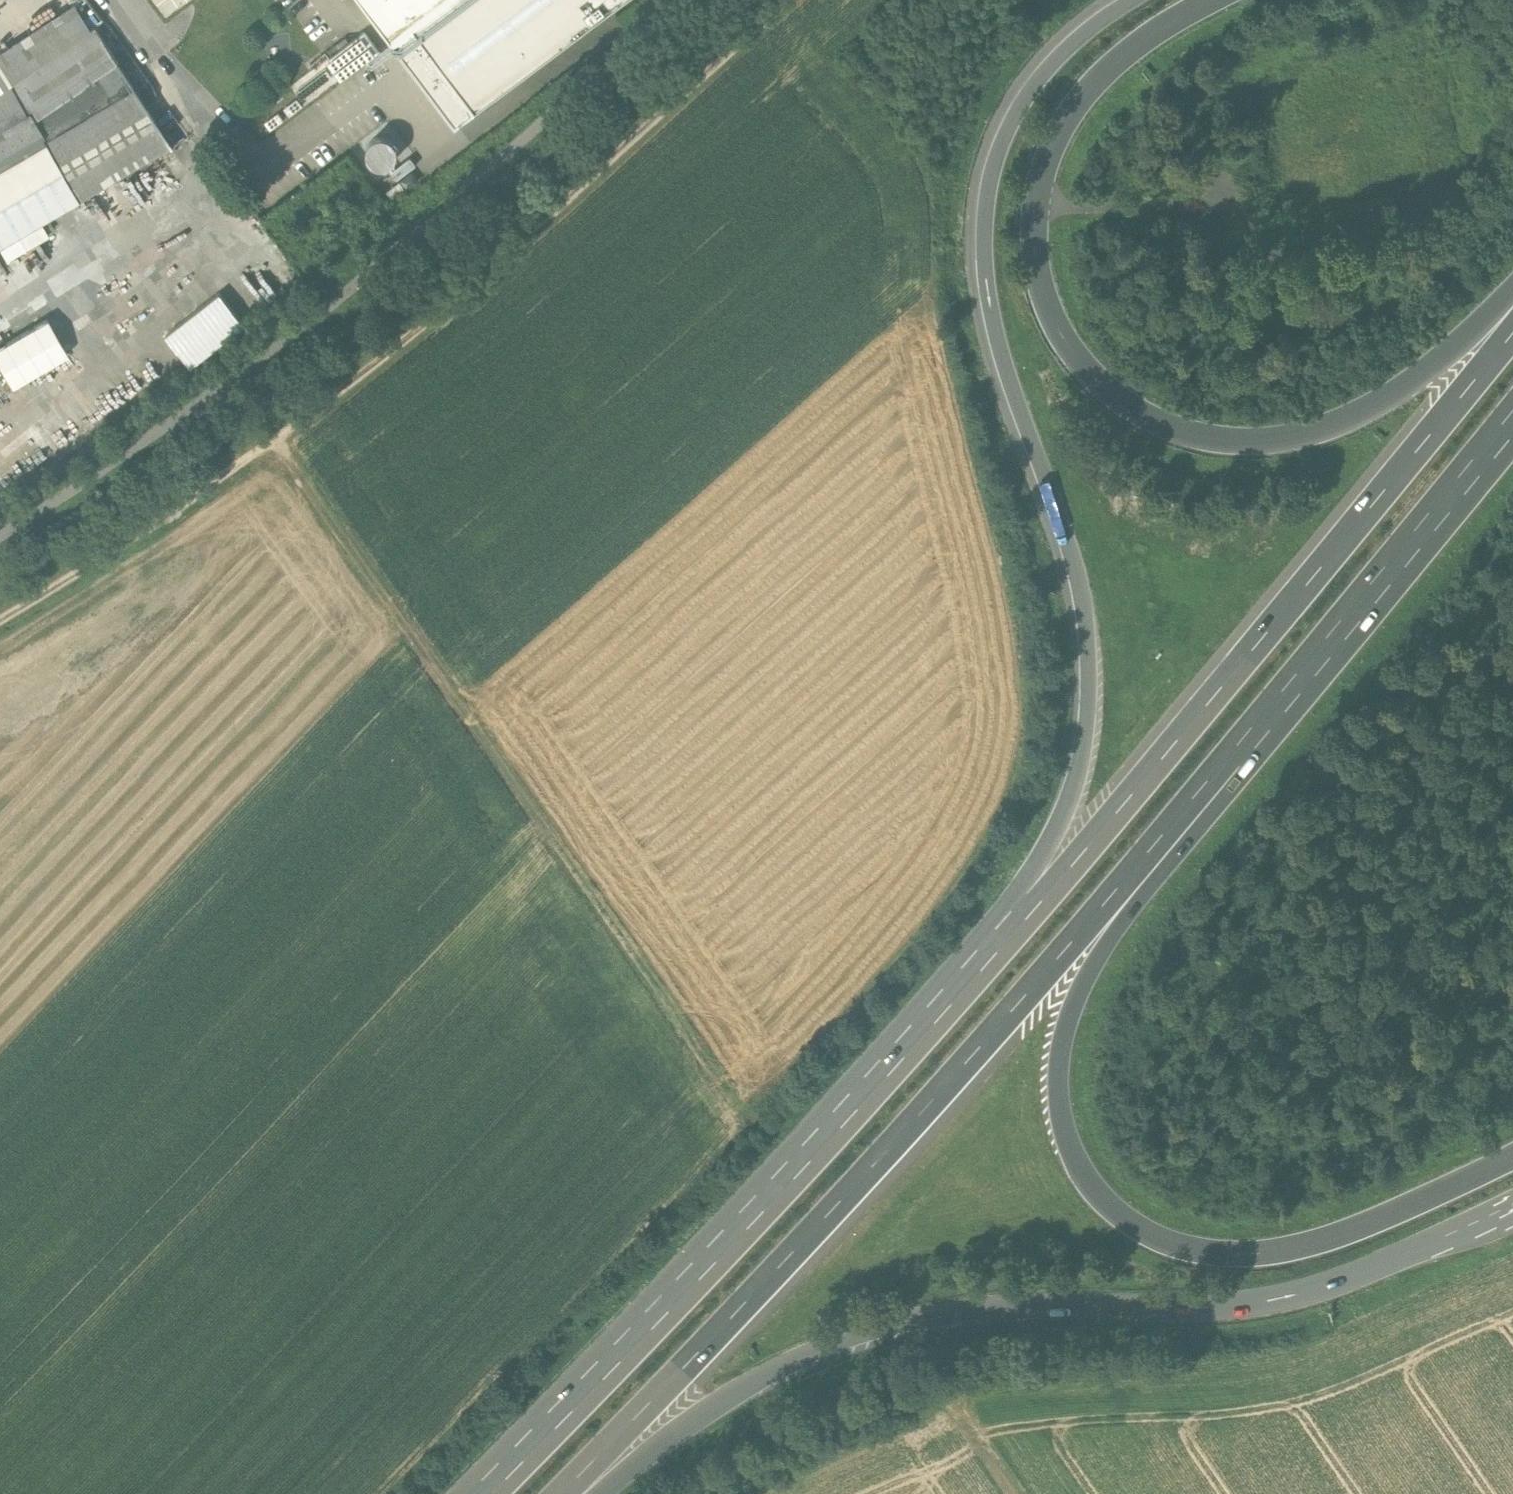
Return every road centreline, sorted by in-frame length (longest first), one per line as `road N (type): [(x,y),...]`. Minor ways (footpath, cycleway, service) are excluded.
road 1 (track): [(791,0),(487,271),(276,444),(0,623)]
road 2 (motorway): [(1123,0),(1071,39),(1024,97),(1002,140),(986,200),(985,273),(994,326),(1072,563),(1086,649),(1079,763),(1016,929)]
road 3 (motorway): [(597,1493),(758,1383),(864,1336),(988,1309),(1248,1307),(1293,1299),(1345,1282),(1512,1203)]
road 4 (motorway): [(1512,310),(1365,413),(1276,444),(1236,446),(1156,428),(1094,385),(1069,354),(1041,294),(1033,240),(1039,183),(1048,150),(1091,84),(1149,30),(1200,0)]
road 5 (motorway): [(560,1493),(723,1327),(1131,878)]
road 6 (track): [(276,444),(740,1114)]
road 7 (motorway): [(1512,1158),(1355,1232),(1287,1255),(1209,1256),(1128,1225),(1079,1173),(1061,1110),(1061,1071),(1077,997),(1131,878)]
road 8 (motorway): [(1512,333),(1016,929)]
road 9 (motorway): [(1016,929),(689,1291),(492,1493)]
road 10 (motorway): [(1131,878),(1512,411)]
road 11 (track): [(1238,197),(1275,257),(1298,260),(1427,190)]
road 12 (track): [(1035,206),(1208,204),(1238,197),(1228,174)]
road 13 (track): [(1008,1493),(934,1387)]

